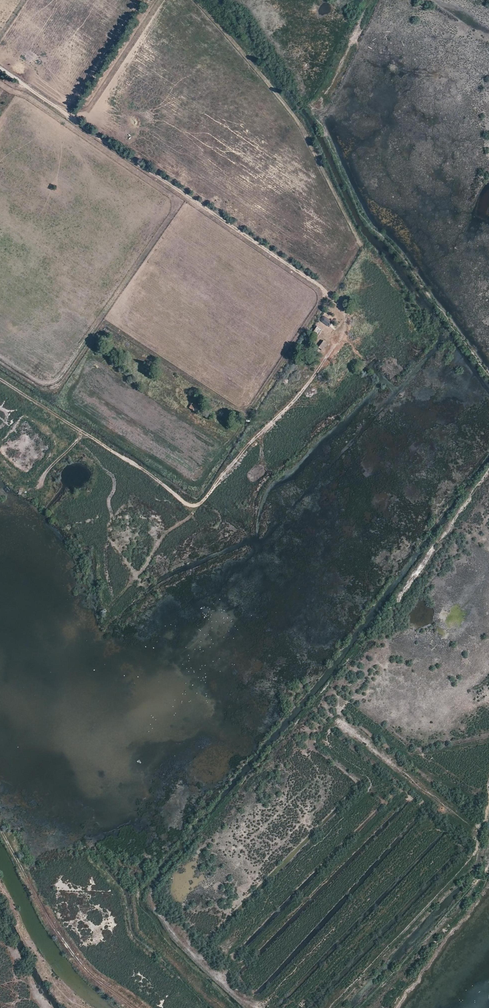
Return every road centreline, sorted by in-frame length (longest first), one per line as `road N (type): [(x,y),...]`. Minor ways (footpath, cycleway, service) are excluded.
road 1 (track): [(0,73),(342,307)]

